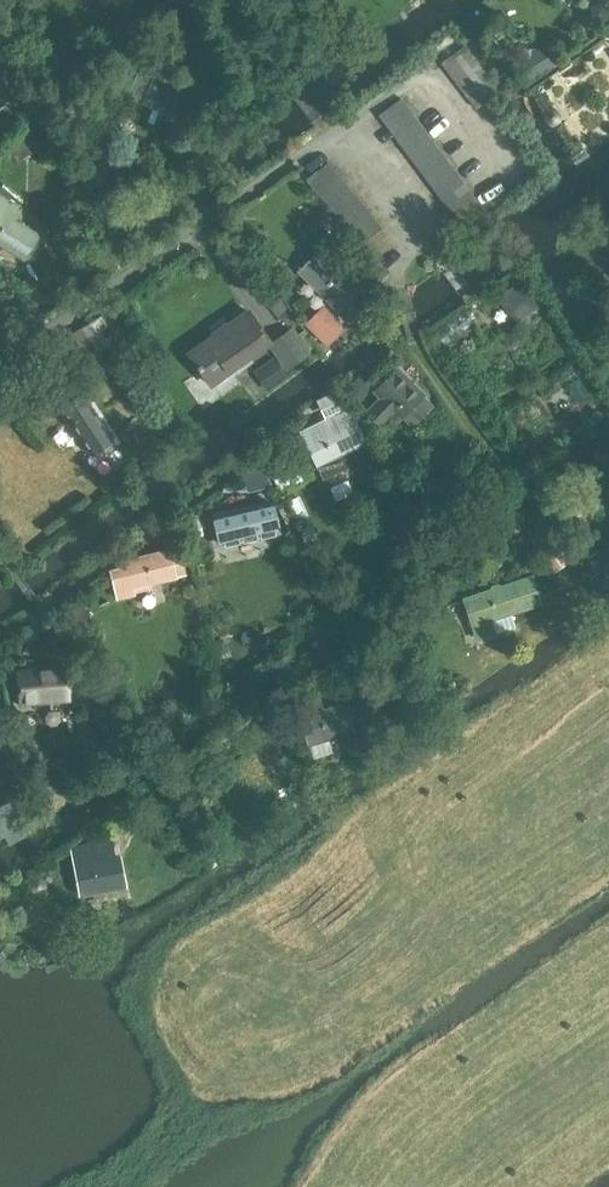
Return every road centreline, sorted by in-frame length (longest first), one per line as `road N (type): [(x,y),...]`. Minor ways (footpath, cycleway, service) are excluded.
road 1 (residential): [(0,383),(348,128)]
road 2 (residential): [(348,128),(422,74),(504,193)]
road 3 (residential): [(348,128),(437,244)]

